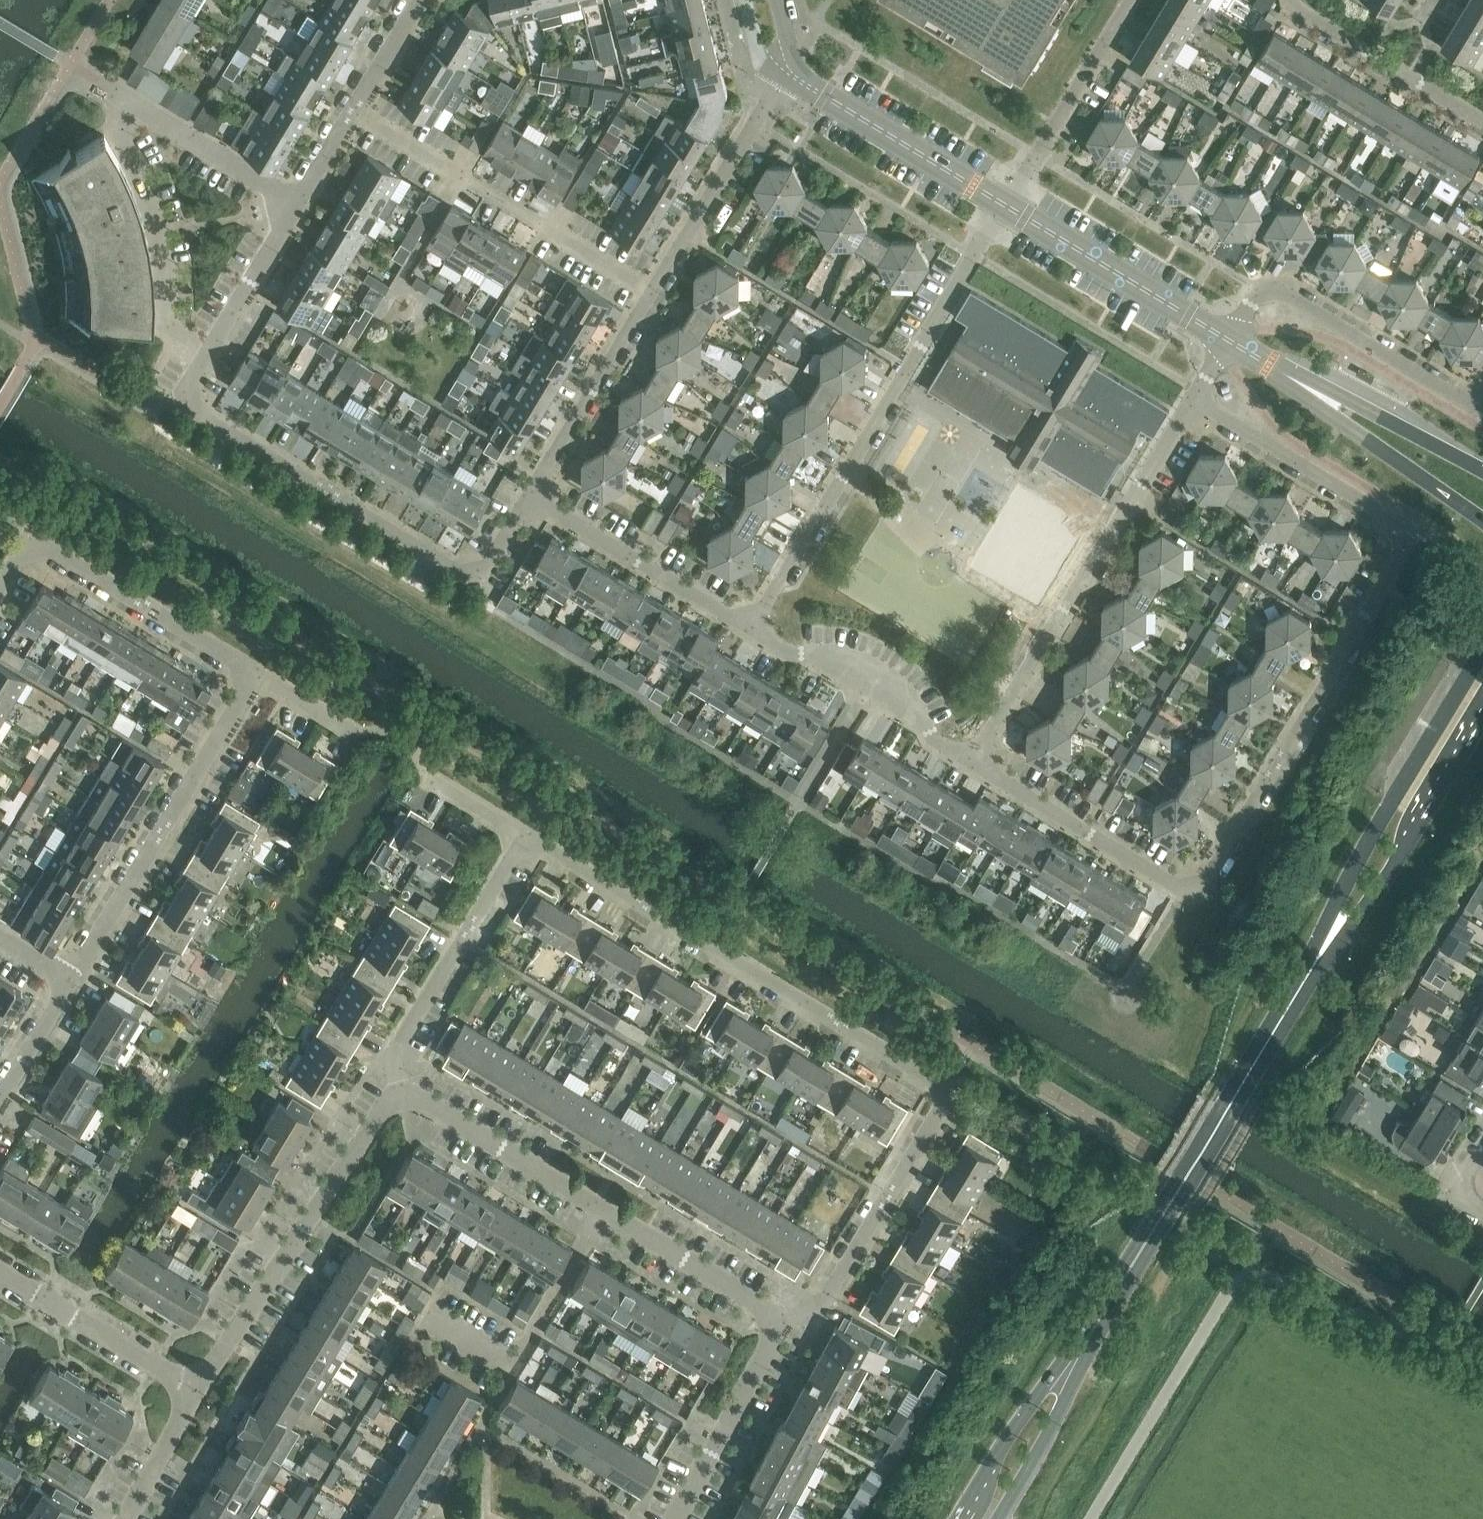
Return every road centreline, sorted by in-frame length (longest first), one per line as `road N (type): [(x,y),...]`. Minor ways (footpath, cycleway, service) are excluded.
road 1 (residential): [(1193,401),(1393,518),(1403,535),(1403,554),(1207,880),(1174,890),(970,761)]
road 2 (residential): [(788,1324),(819,1319),(940,1115),(939,1092),(527,833)]
road 3 (residential): [(749,631),(1005,207)]
road 4 (residential): [(531,499),(482,572),(468,574),(182,403),(203,358)]
road 5 (residential): [(402,1102),(424,1102),(788,1324)]
road 6 (secondary): [(1482,649),(1386,808),(1278,1029)]
road 7 (residential): [(970,761),(1193,401)]
road 8 (secondary): [(1278,1029),(1396,866),(1482,712)]
road 9 (residential): [(71,980),(259,674)]
road 10 (residential): [(198,1391),(380,1112),(402,1102)]
road 11 (residential): [(527,833),(425,772),(403,735),(365,742),(259,674)]
road 12 (residential): [(1227,341),(1251,304),(1276,288),(1462,400),(1482,400)]
road 13 (secondary): [(1121,1297),(1278,1029)]
road 14 (residential): [(402,1102),(393,1059),(527,833)]
road 15 (residential): [(203,358),(166,335),(160,235),(119,121),(125,103)]
road 16 (tertiary): [(1256,357),(1310,405),(1482,520)]
road 17 (secondary): [(1121,1297),(1043,1394),(962,1518)]
road 18 (residential): [(970,761),(934,741),(874,674),(797,656),(749,631)]
road 19 (residential): [(649,293),(787,73)]
road 20 (tertiary): [(1227,341),(1005,207)]
road 21 (tertiary): [(1005,207),(787,73)]
road 22 (residential): [(259,674),(38,546)]
road 23 (residential): [(749,631),(531,499)]
road 24 (tertiary): [(1482,471),(1256,357)]
road 25 (secondary): [(1003,1518),(1121,1297)]
road 26 (residential): [(1005,207),(1136,0)]
road 27 (residential): [(531,499),(649,293)]
road 28 (residential): [(198,1391),(0,1271)]
road 29 (residential): [(1482,121),(1291,0)]
road 30 (residential): [(788,1324),(681,1518)]
road 31 (residential): [(300,206),(125,103)]
road 32 (residential): [(203,358),(300,206)]
road 33 (residential): [(127,1518),(198,1391)]
road 34 (residential): [(0,1102),(71,980)]
road 35 (residential): [(352,114),(421,0)]
road 36 (residential): [(464,179),(352,114)]
road 37 (residential): [(649,293),(545,228)]

